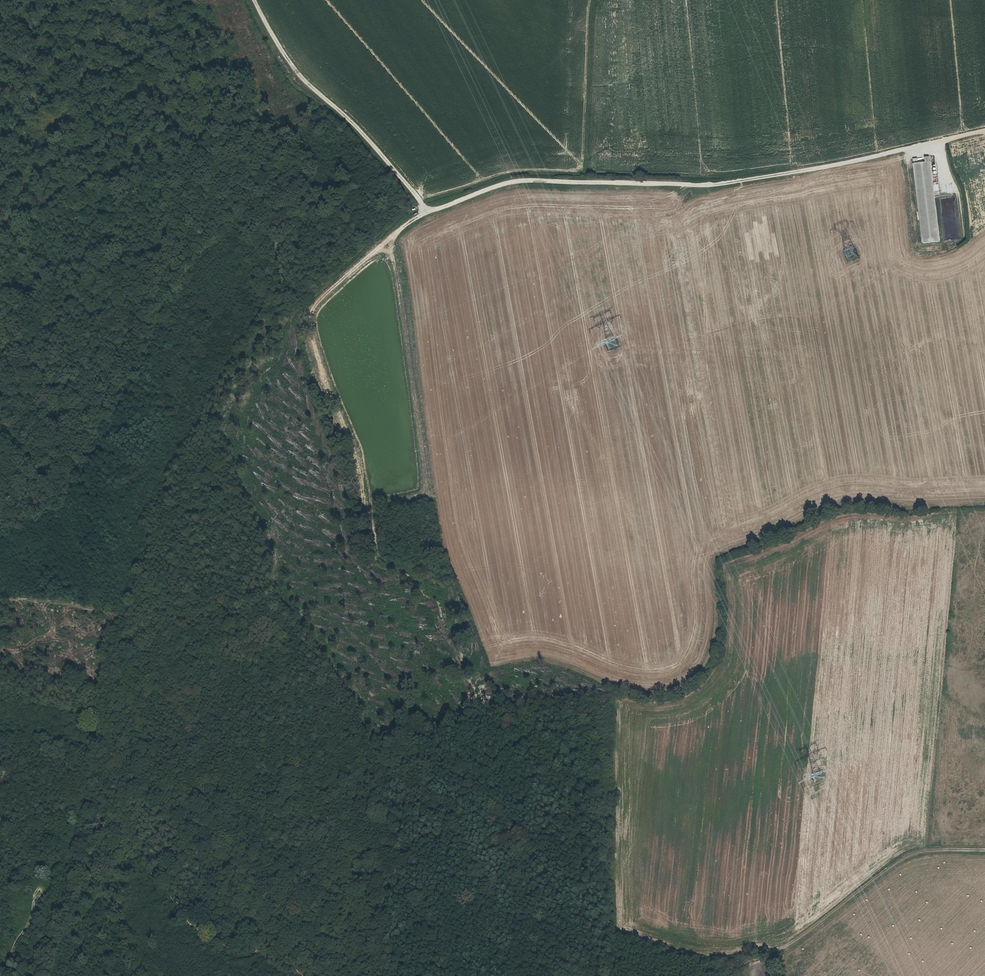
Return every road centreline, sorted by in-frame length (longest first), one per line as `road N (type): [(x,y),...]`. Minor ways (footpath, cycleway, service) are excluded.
road 1 (track): [(254,0),(296,79),(348,120),(426,210),(522,183),(703,187),(984,131)]
road 2 (track): [(0,588),(130,614),(129,697),(95,810),(91,873),(41,975)]
road 3 (track): [(984,851),(901,859),(802,936),(743,964)]

